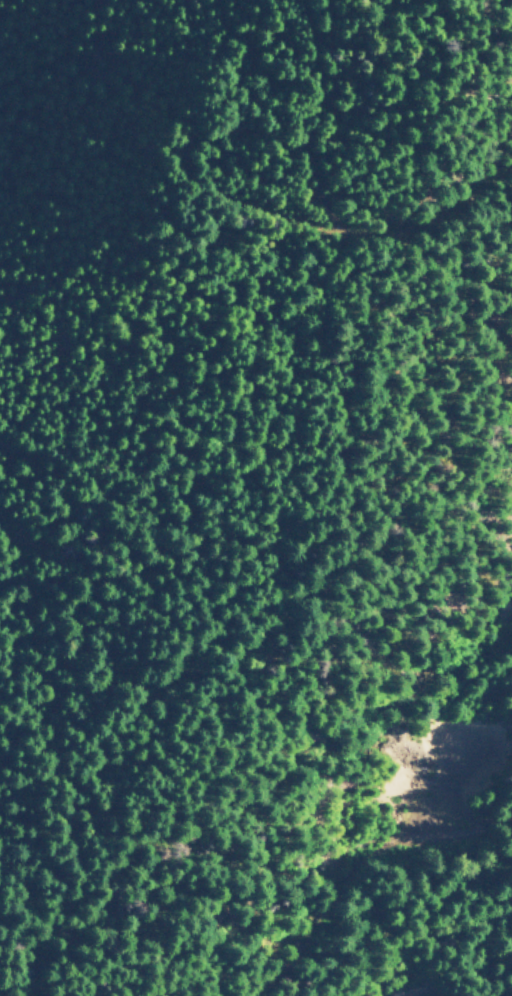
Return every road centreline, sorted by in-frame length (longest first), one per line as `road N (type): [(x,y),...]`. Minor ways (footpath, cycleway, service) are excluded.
road 1 (track): [(511,785),(382,805),(354,871),(289,917),(238,995)]
road 2 (track): [(511,144),(405,206),(342,221)]

